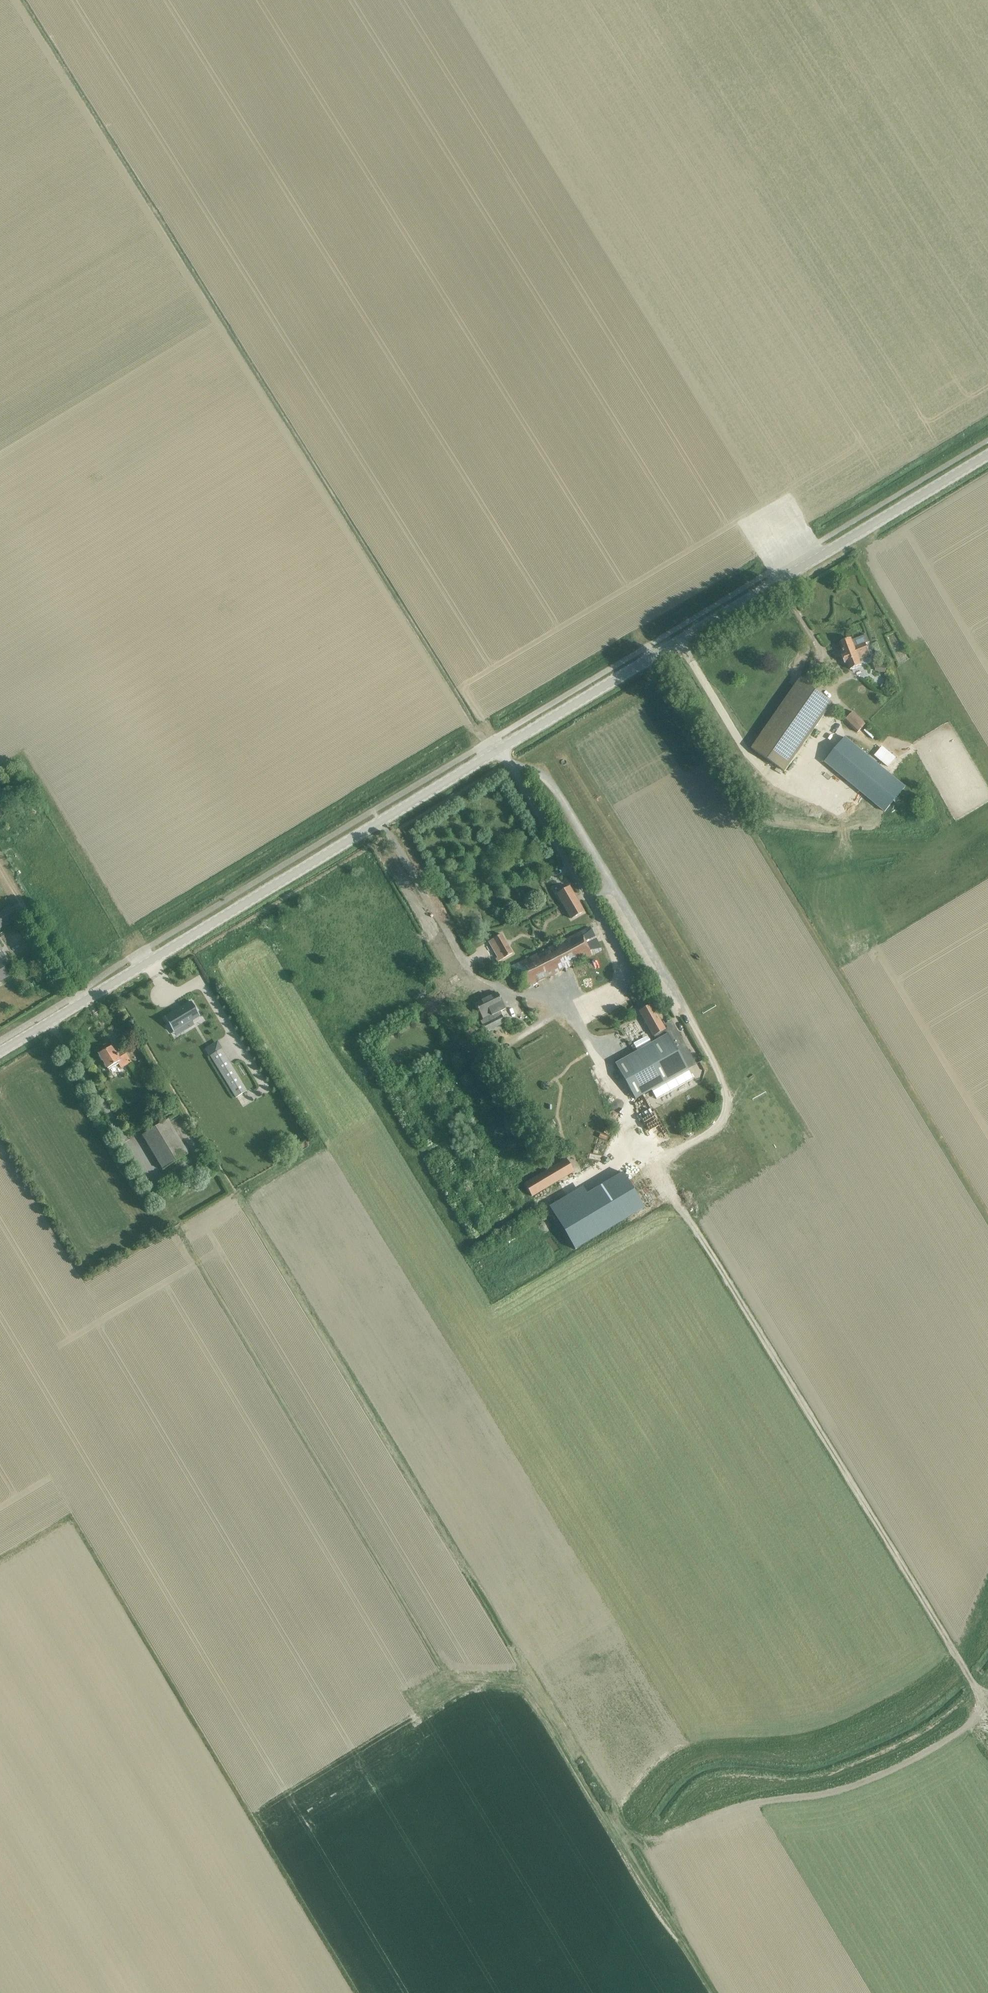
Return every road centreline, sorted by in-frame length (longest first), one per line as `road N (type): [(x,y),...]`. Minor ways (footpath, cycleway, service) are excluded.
road 1 (tertiary): [(0,1051),(987,455)]
road 2 (track): [(499,748),(594,905),(627,976),(574,1015),(987,1706)]
road 3 (track): [(449,1678),(530,1696),(713,1992)]

